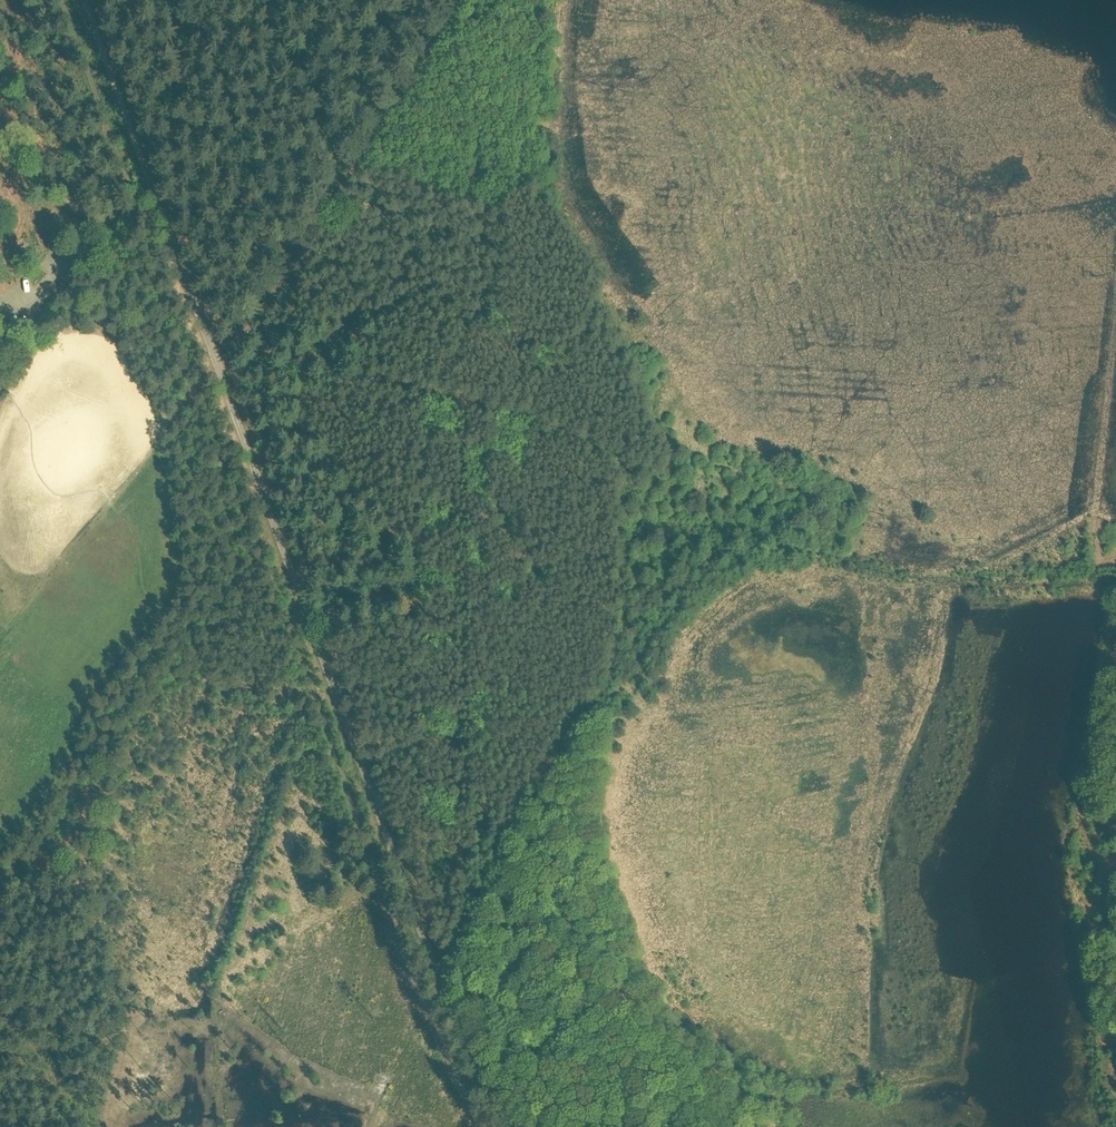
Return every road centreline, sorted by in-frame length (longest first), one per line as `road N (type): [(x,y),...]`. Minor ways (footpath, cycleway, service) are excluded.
road 1 (unclassified): [(500,1126),(122,102)]
road 2 (track): [(462,0),(217,365)]
road 3 (track): [(137,211),(103,227),(0,315)]
road 4 (track): [(106,1126),(0,1013)]

